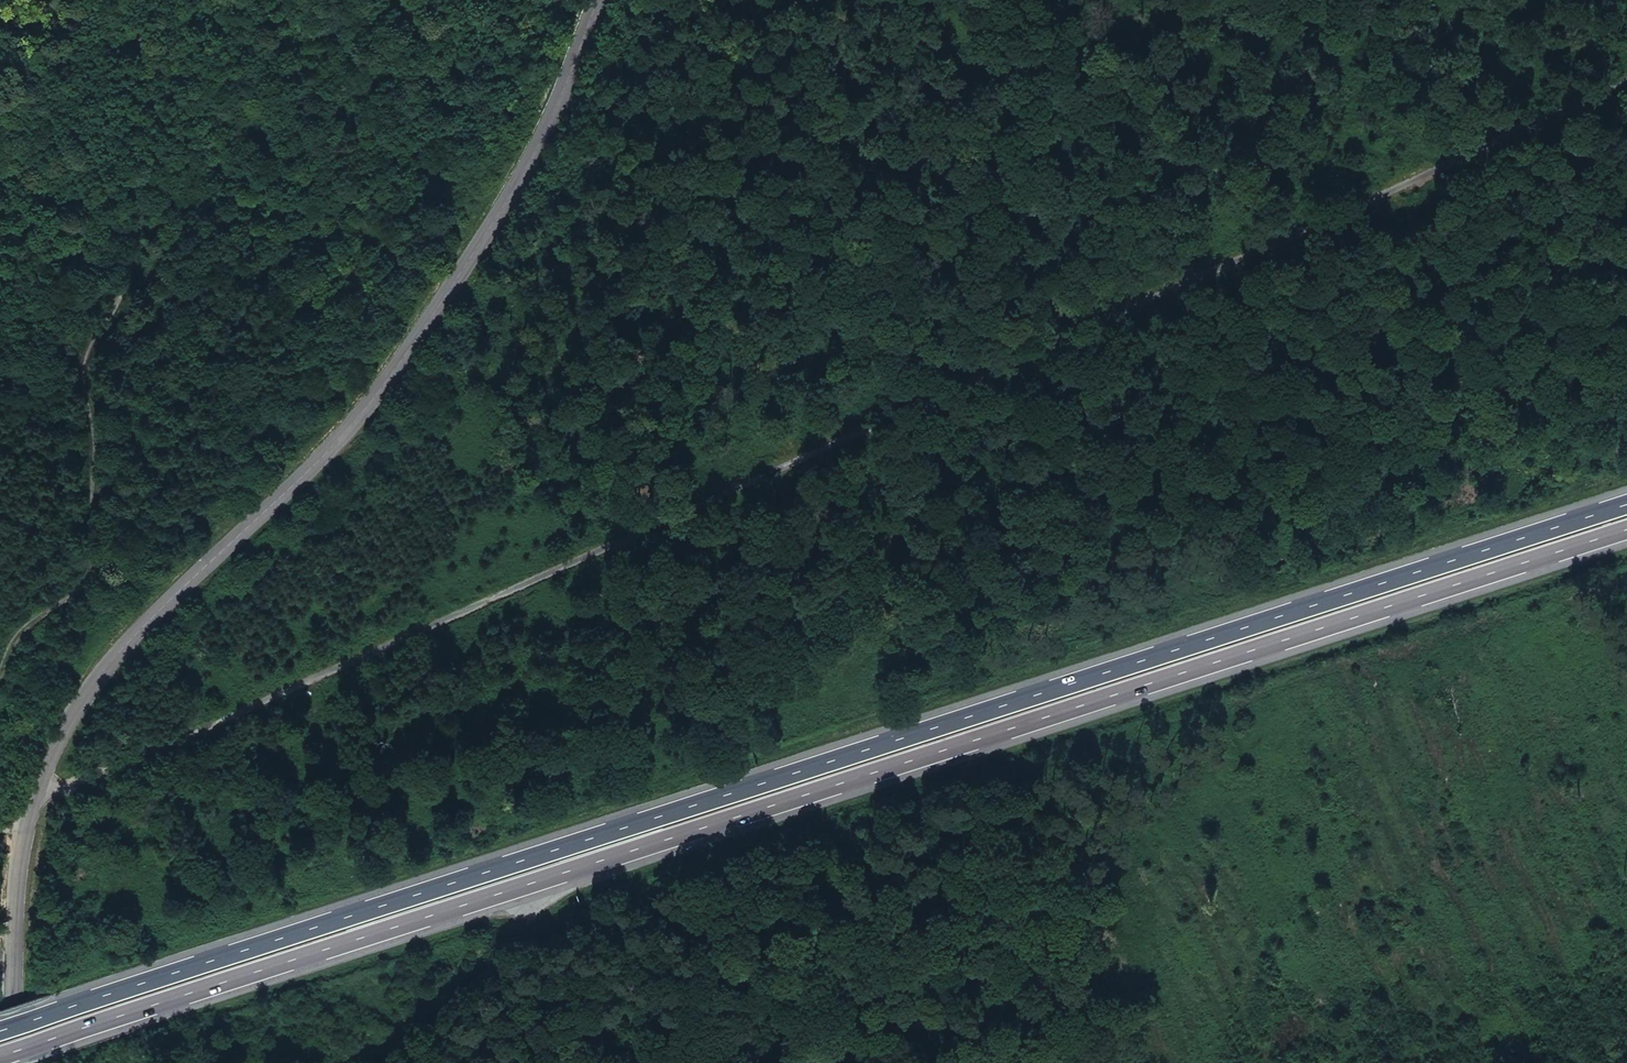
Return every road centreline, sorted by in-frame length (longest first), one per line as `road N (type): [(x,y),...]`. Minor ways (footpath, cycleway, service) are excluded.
road 1 (track): [(38,788),(83,783),(1626,85)]
road 2 (trunk): [(1626,504),(0,1029)]
road 3 (trunk): [(0,1054),(1626,530)]
road 4 (secondary): [(597,0),(534,149),(441,305),(344,431),(150,618),(67,726),(23,847),(13,1062)]
road 5 (track): [(0,676),(22,624),(56,608),(88,576),(96,435),(83,357),(132,276),(149,175),(156,84),(131,0)]
road 6 (track): [(397,0),(422,28),(383,90),(311,155),(139,224)]

